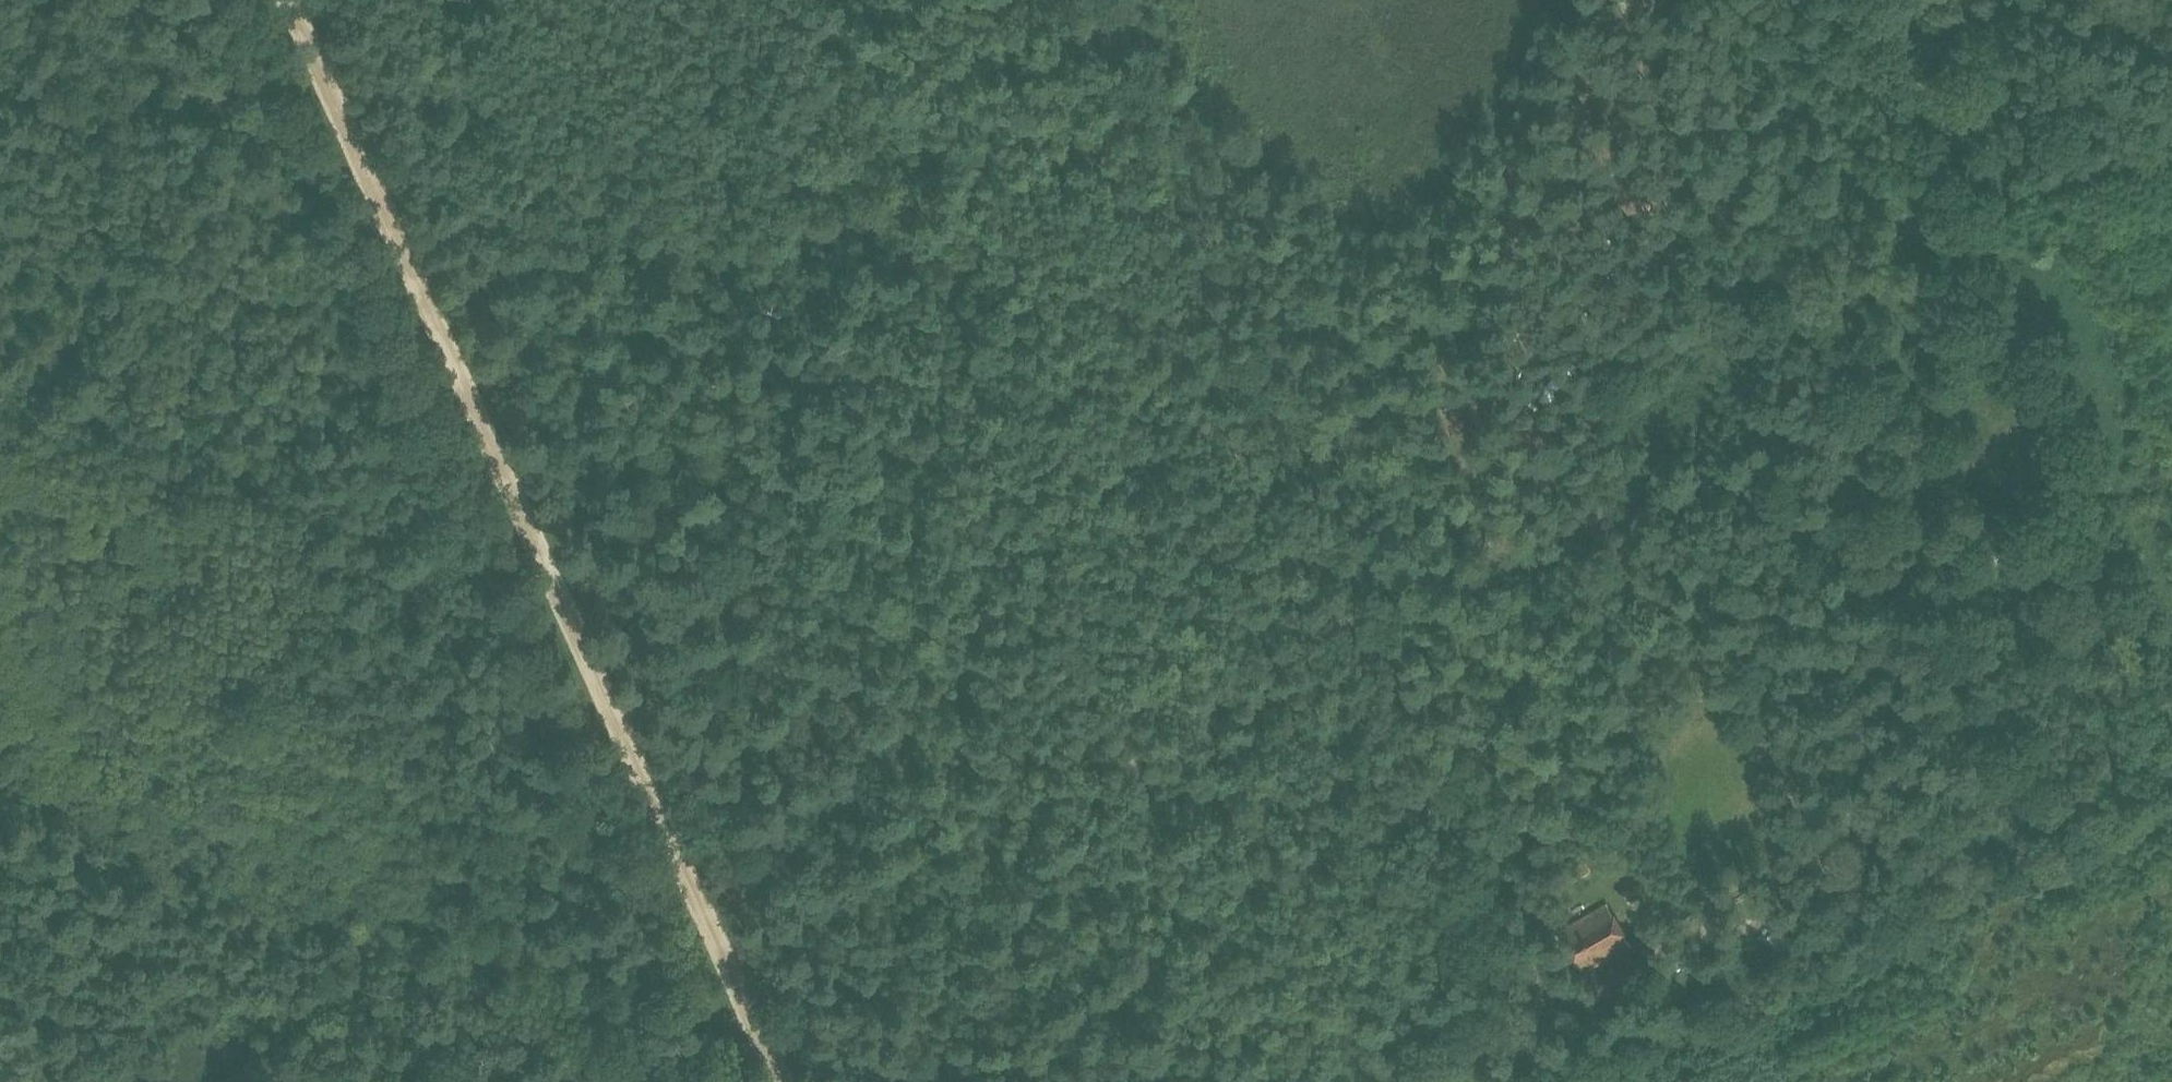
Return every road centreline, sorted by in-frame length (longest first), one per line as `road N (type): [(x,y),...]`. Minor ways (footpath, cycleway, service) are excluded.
road 1 (track): [(781,1081),(287,0)]

